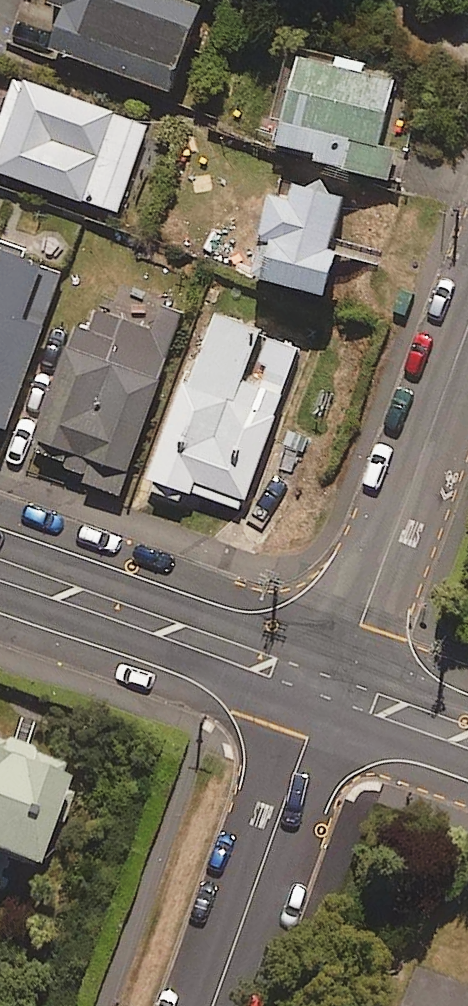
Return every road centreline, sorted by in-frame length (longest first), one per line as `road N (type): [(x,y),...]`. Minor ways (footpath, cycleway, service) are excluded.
road 1 (tertiary): [(467,324),(331,686)]
road 2 (tertiary): [(331,686),(0,569)]
road 3 (residential): [(331,686),(215,1005)]
road 4 (tertiary): [(467,735),(331,686)]

